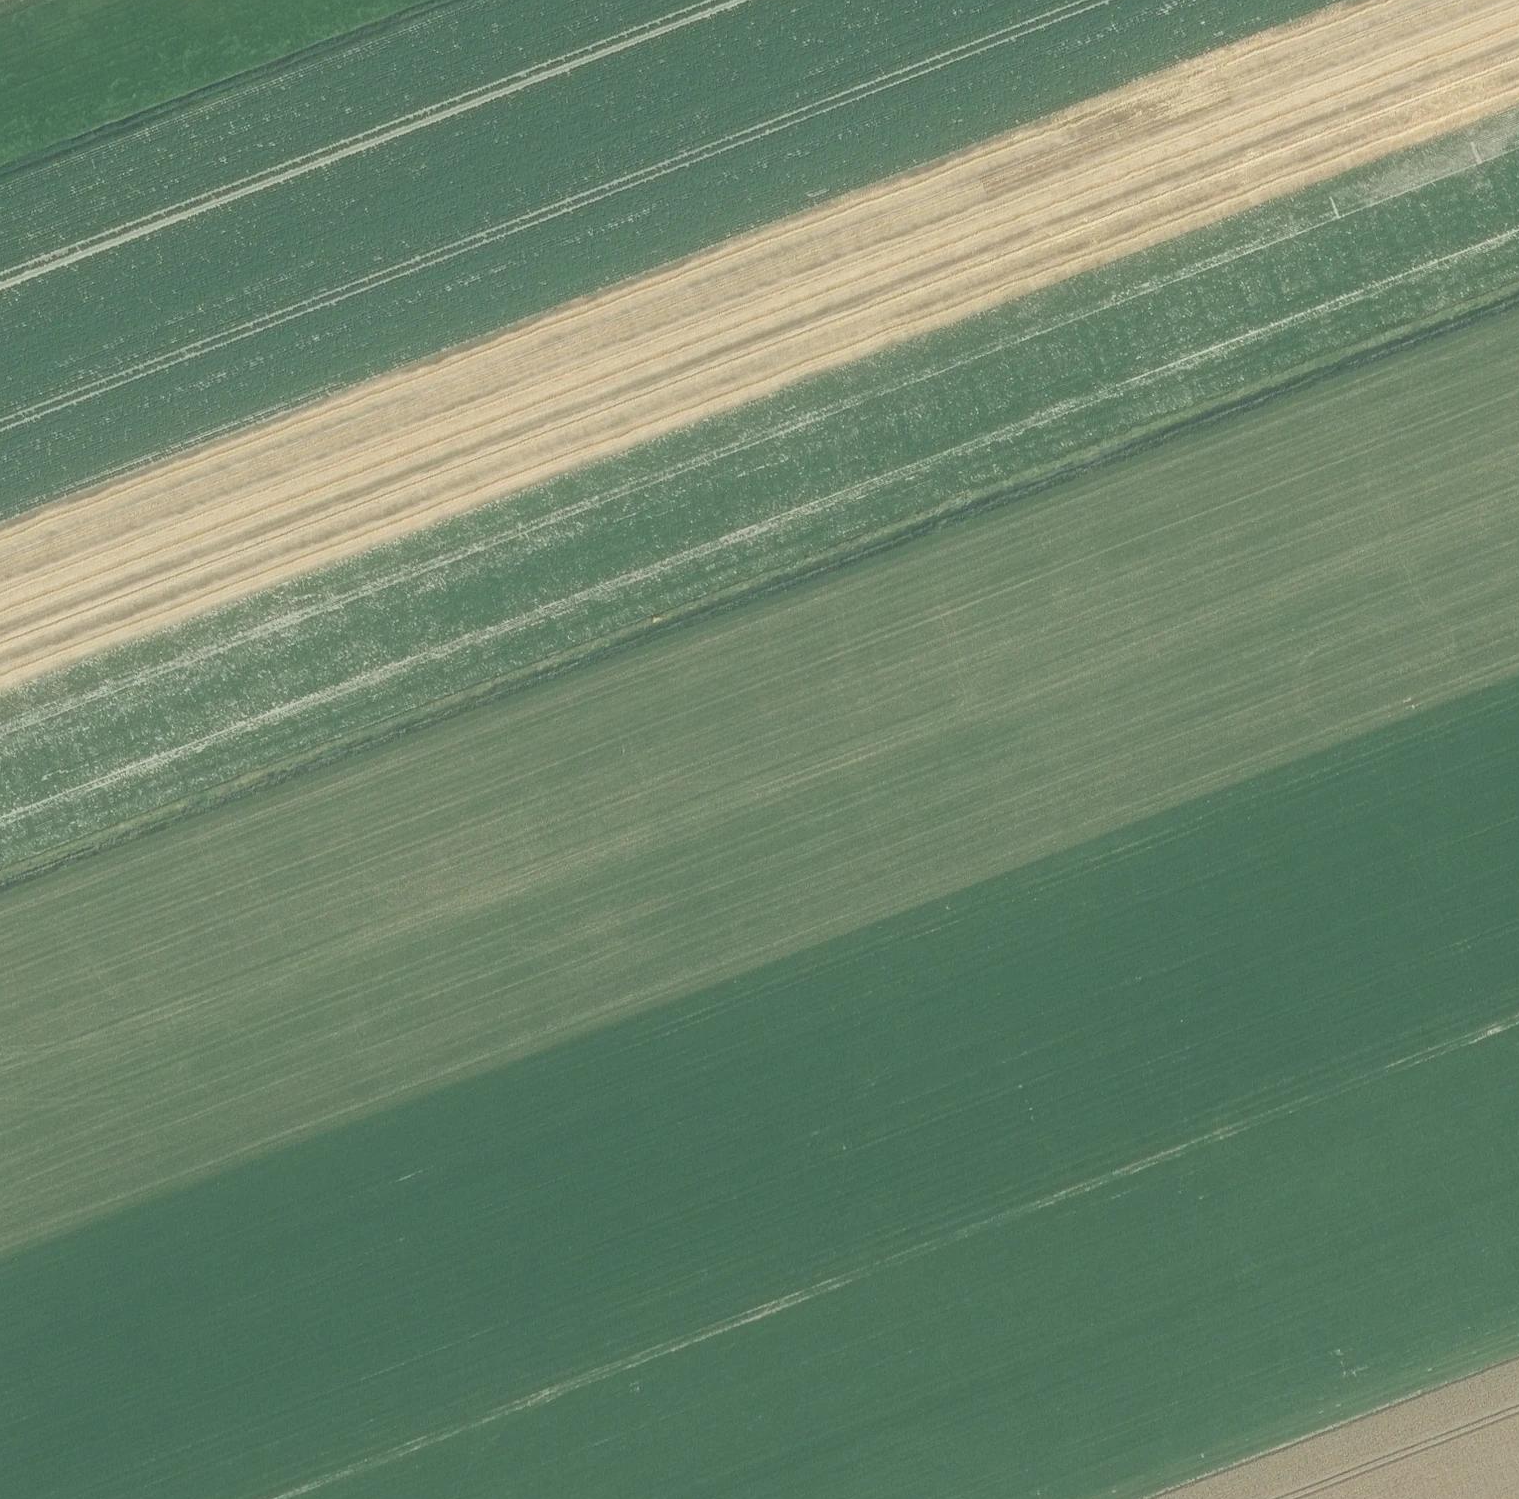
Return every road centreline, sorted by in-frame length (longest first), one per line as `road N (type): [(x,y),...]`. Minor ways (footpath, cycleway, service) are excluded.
road 1 (track): [(1093,1498),(1518,1334)]

